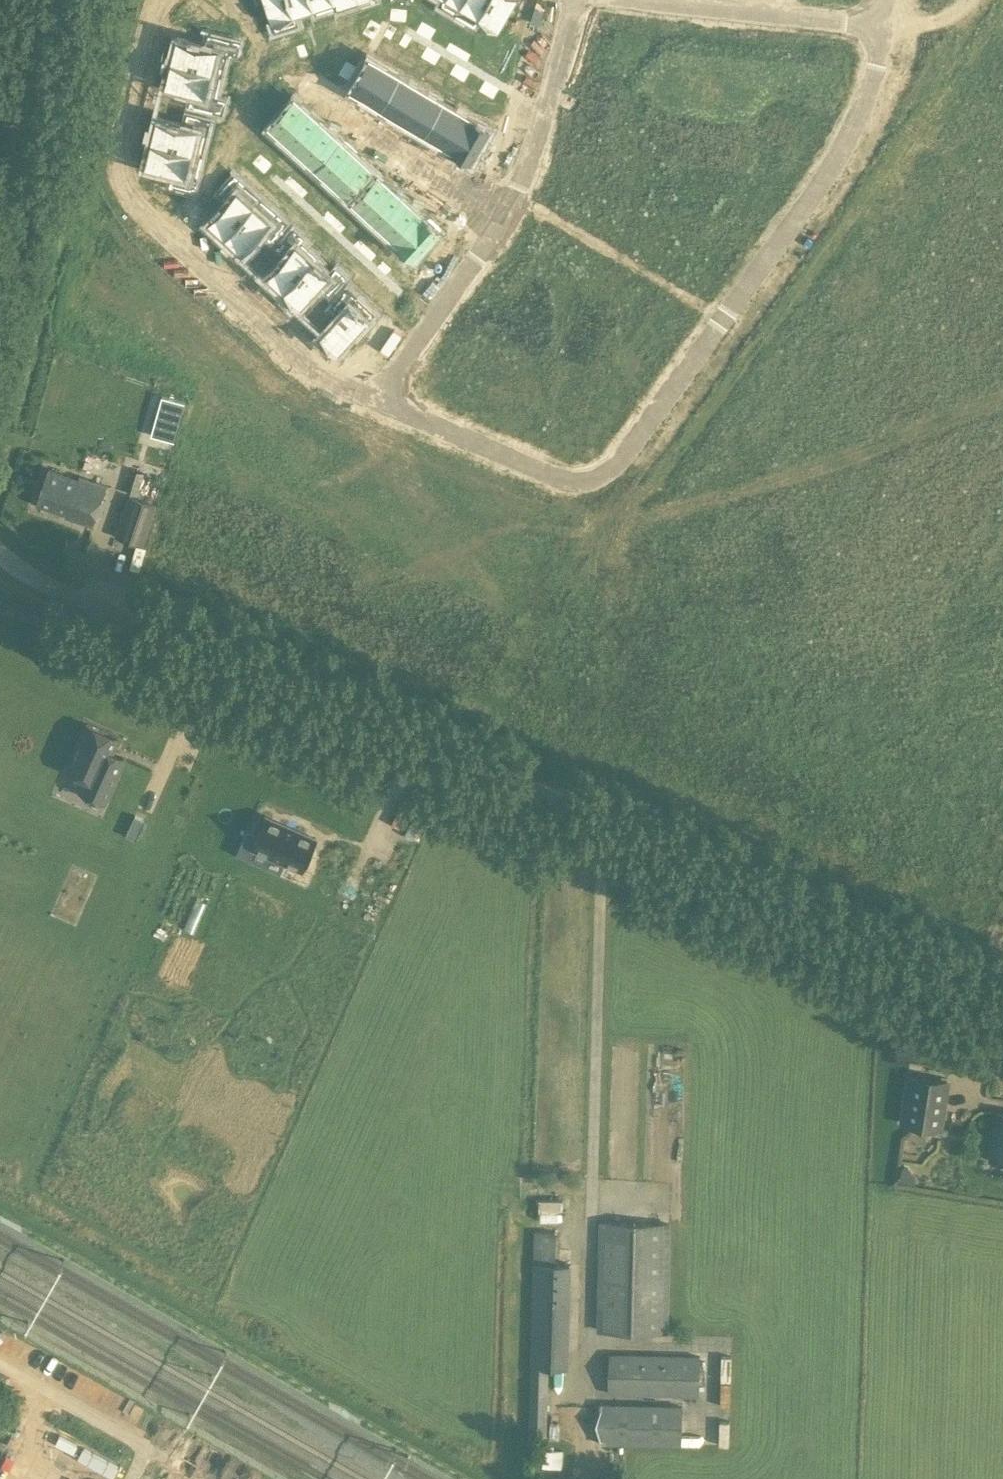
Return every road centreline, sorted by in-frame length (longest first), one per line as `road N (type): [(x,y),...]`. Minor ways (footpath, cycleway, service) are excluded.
road 1 (unclassified): [(1002,997),(28,573),(0,546)]
road 2 (residential): [(372,399),(560,481),(585,484),(608,474),(838,165),(878,96),(897,23)]
road 3 (residential): [(161,0),(119,129),(122,183),(322,377),(372,399)]
road 4 (residential): [(582,0),(506,207),(459,287),(372,399)]
road 5 (residential): [(897,23),(621,0)]
road 6 (unclassified): [(200,1478),(0,1364)]

